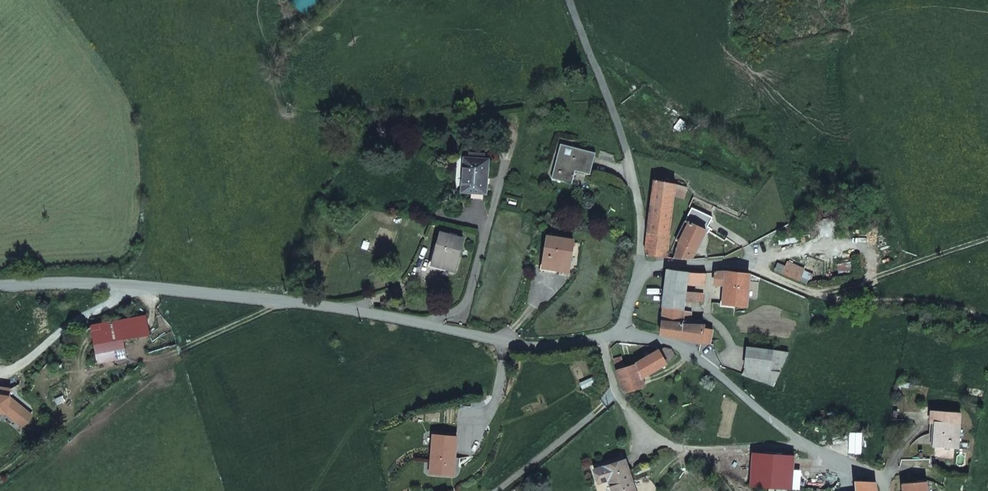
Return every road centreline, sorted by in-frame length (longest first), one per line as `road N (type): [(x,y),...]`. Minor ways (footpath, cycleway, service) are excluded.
road 1 (residential): [(639,272),(747,265),(824,296),(987,240)]
road 2 (residential): [(0,286),(121,283),(349,309)]
road 3 (track): [(30,415),(73,423),(106,412),(176,352),(299,301)]
road 4 (residential): [(639,272),(622,133),(570,0)]
road 5 (residential): [(812,450),(696,353),(629,329)]
road 6 (residential): [(620,398),(651,436),(691,452),(812,450)]
road 7 (track): [(824,296),(942,306),(987,327)]
road 8 (residential): [(620,398),(493,490)]

